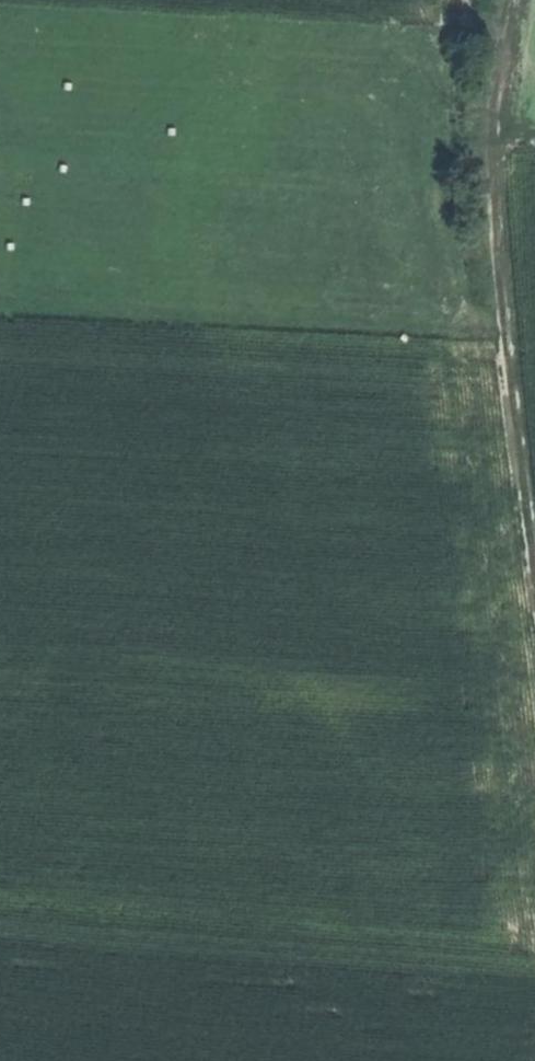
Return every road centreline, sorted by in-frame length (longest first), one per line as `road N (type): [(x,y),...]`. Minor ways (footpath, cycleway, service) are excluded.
road 1 (track): [(512,0),(499,77),(501,299),(534,561)]

